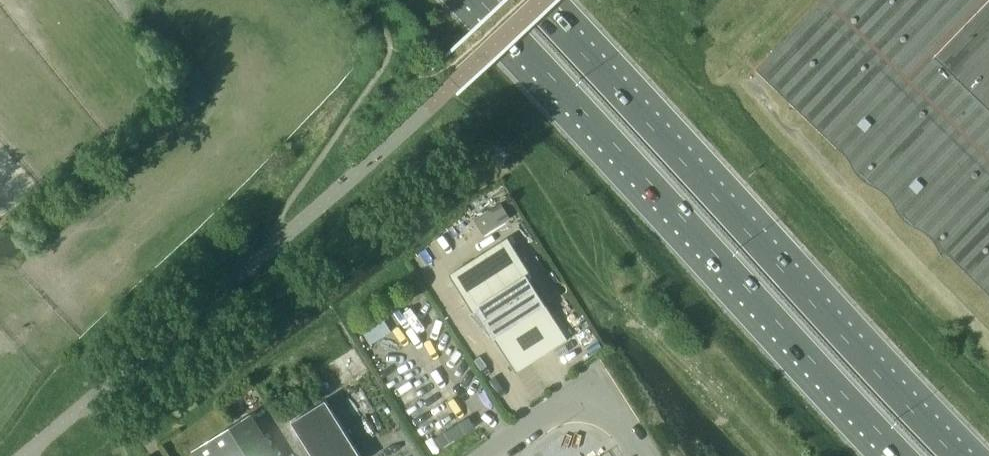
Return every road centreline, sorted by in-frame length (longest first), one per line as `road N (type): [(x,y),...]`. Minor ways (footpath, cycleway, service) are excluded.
road 1 (trunk): [(463,0),(891,455)]
road 2 (trunk): [(963,455),(546,0)]
road 3 (unclassified): [(641,455),(612,413),(574,399),(490,455)]

